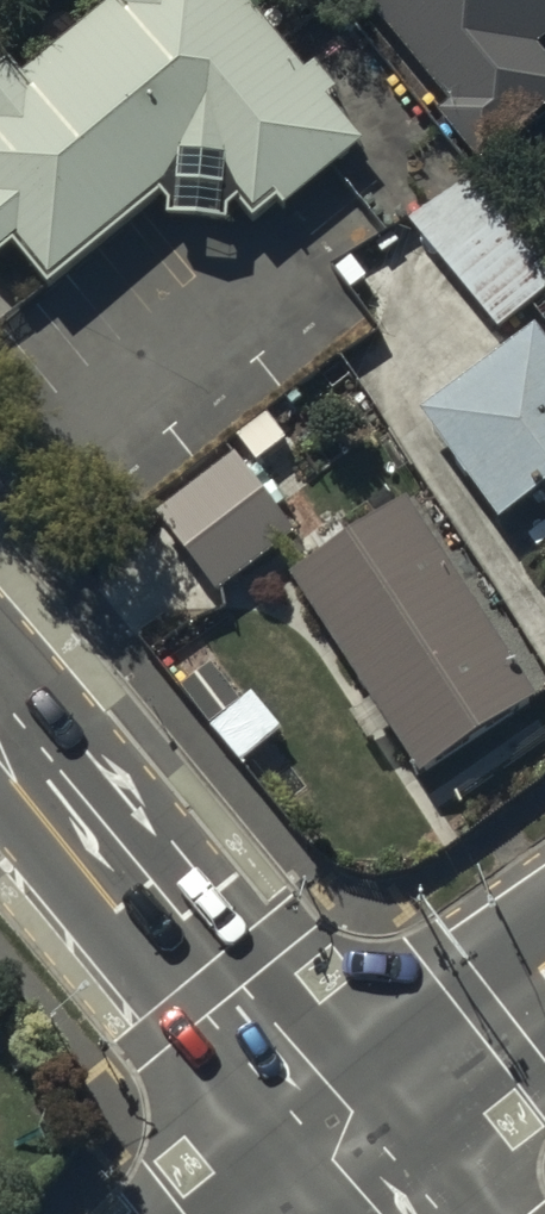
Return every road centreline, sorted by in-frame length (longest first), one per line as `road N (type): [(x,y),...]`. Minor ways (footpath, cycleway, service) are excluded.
road 1 (tertiary): [(344,1159),(0,733)]
road 2 (secondary): [(544,1000),(344,1159)]

